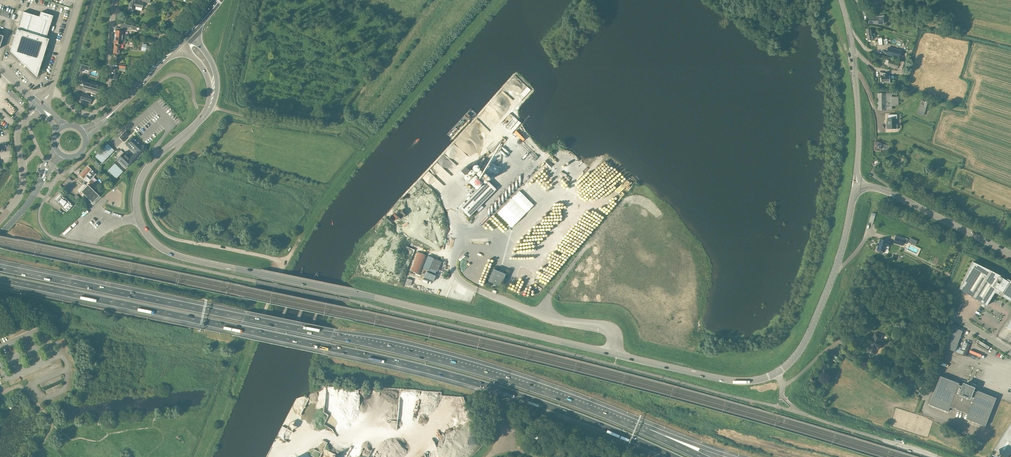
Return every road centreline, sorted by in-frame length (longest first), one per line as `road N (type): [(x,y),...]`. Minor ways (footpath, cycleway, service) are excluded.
road 1 (tertiary): [(860,188),(800,351),(780,372),(738,381),(166,249),(141,223),(139,185),(151,162),(201,119)]
road 2 (motorway): [(0,278),(440,373),(673,456)]
road 3 (motorway): [(644,431),(408,352),(0,268)]
road 4 (track): [(370,93),(356,88),(332,114),(247,101),(242,87),(265,0)]
road 5 (unclassified): [(860,188),(852,46),(841,0)]
road 6 (unclassified): [(52,88),(85,113),(105,102),(115,0)]
road 7 (tertiary): [(1010,254),(892,193),(860,188)]
road 8 (track): [(351,123),(441,0)]

